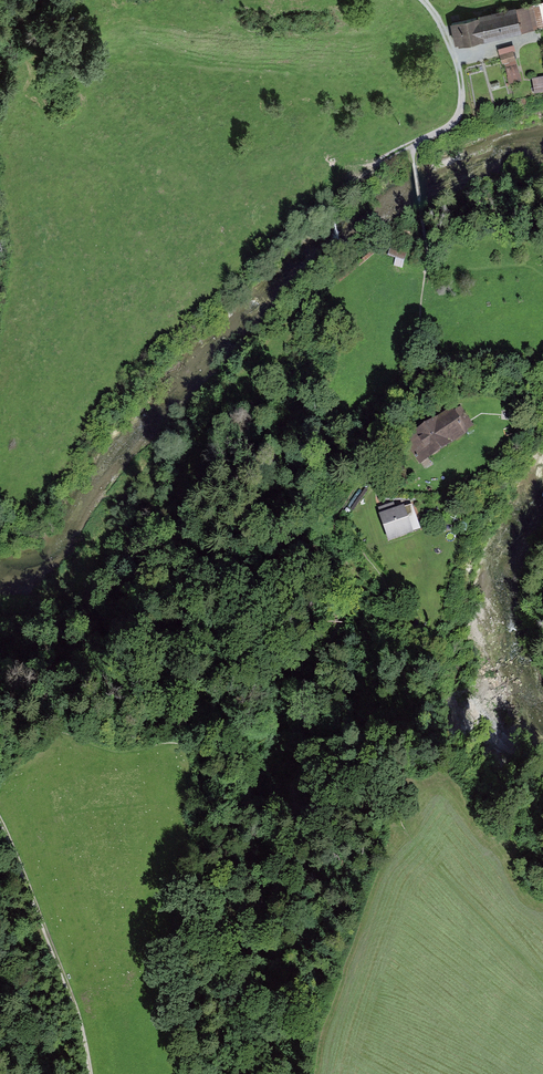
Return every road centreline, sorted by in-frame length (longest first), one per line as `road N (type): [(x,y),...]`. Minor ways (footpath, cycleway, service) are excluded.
road 1 (track): [(0,821),(80,1022),(90,1073)]
road 2 (track): [(0,741),(60,730),(125,750),(175,743),(203,750)]
road 3 (track): [(405,830),(542,976)]

